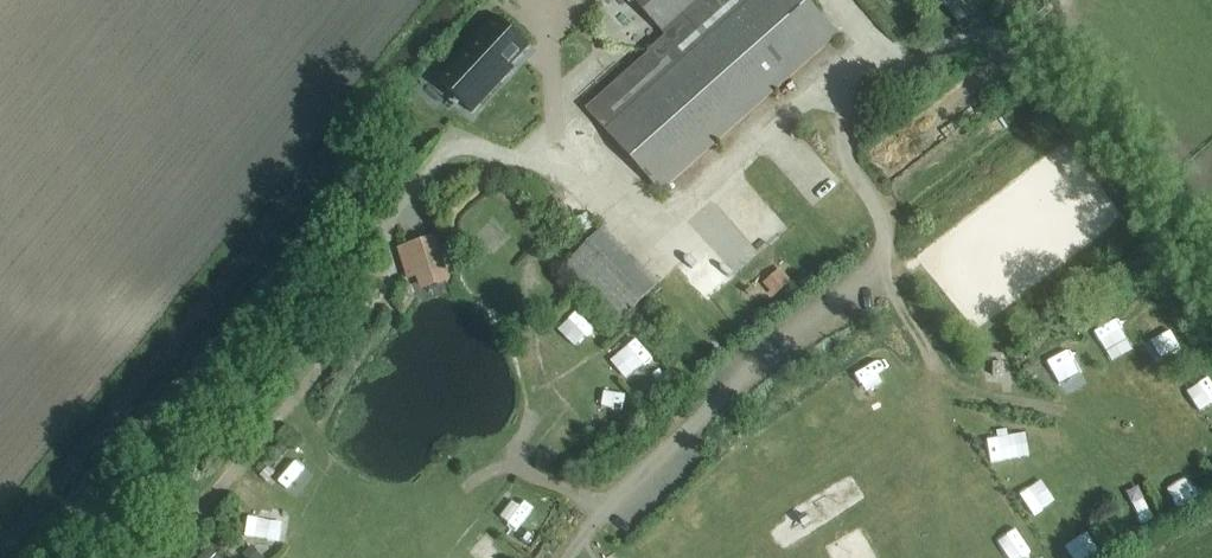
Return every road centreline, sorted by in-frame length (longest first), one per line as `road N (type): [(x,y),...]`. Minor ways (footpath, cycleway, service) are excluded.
road 1 (track): [(1000,27),(900,62),(869,49)]

